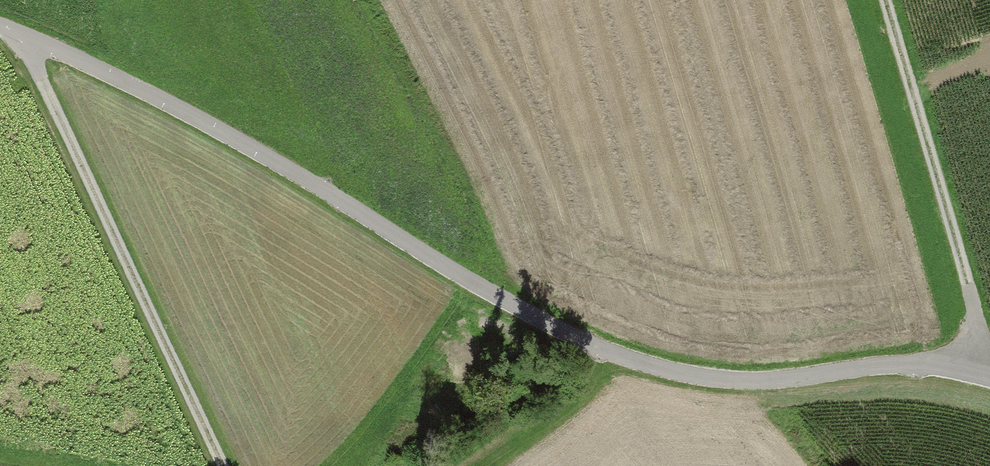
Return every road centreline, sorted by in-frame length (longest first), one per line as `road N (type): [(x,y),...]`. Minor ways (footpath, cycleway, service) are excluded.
road 1 (track): [(989,388),(904,374),(782,385),(668,376),(530,317),(195,117),(0,31)]
road 2 (track): [(18,37),(225,465)]
road 3 (track): [(880,0),(989,371)]

